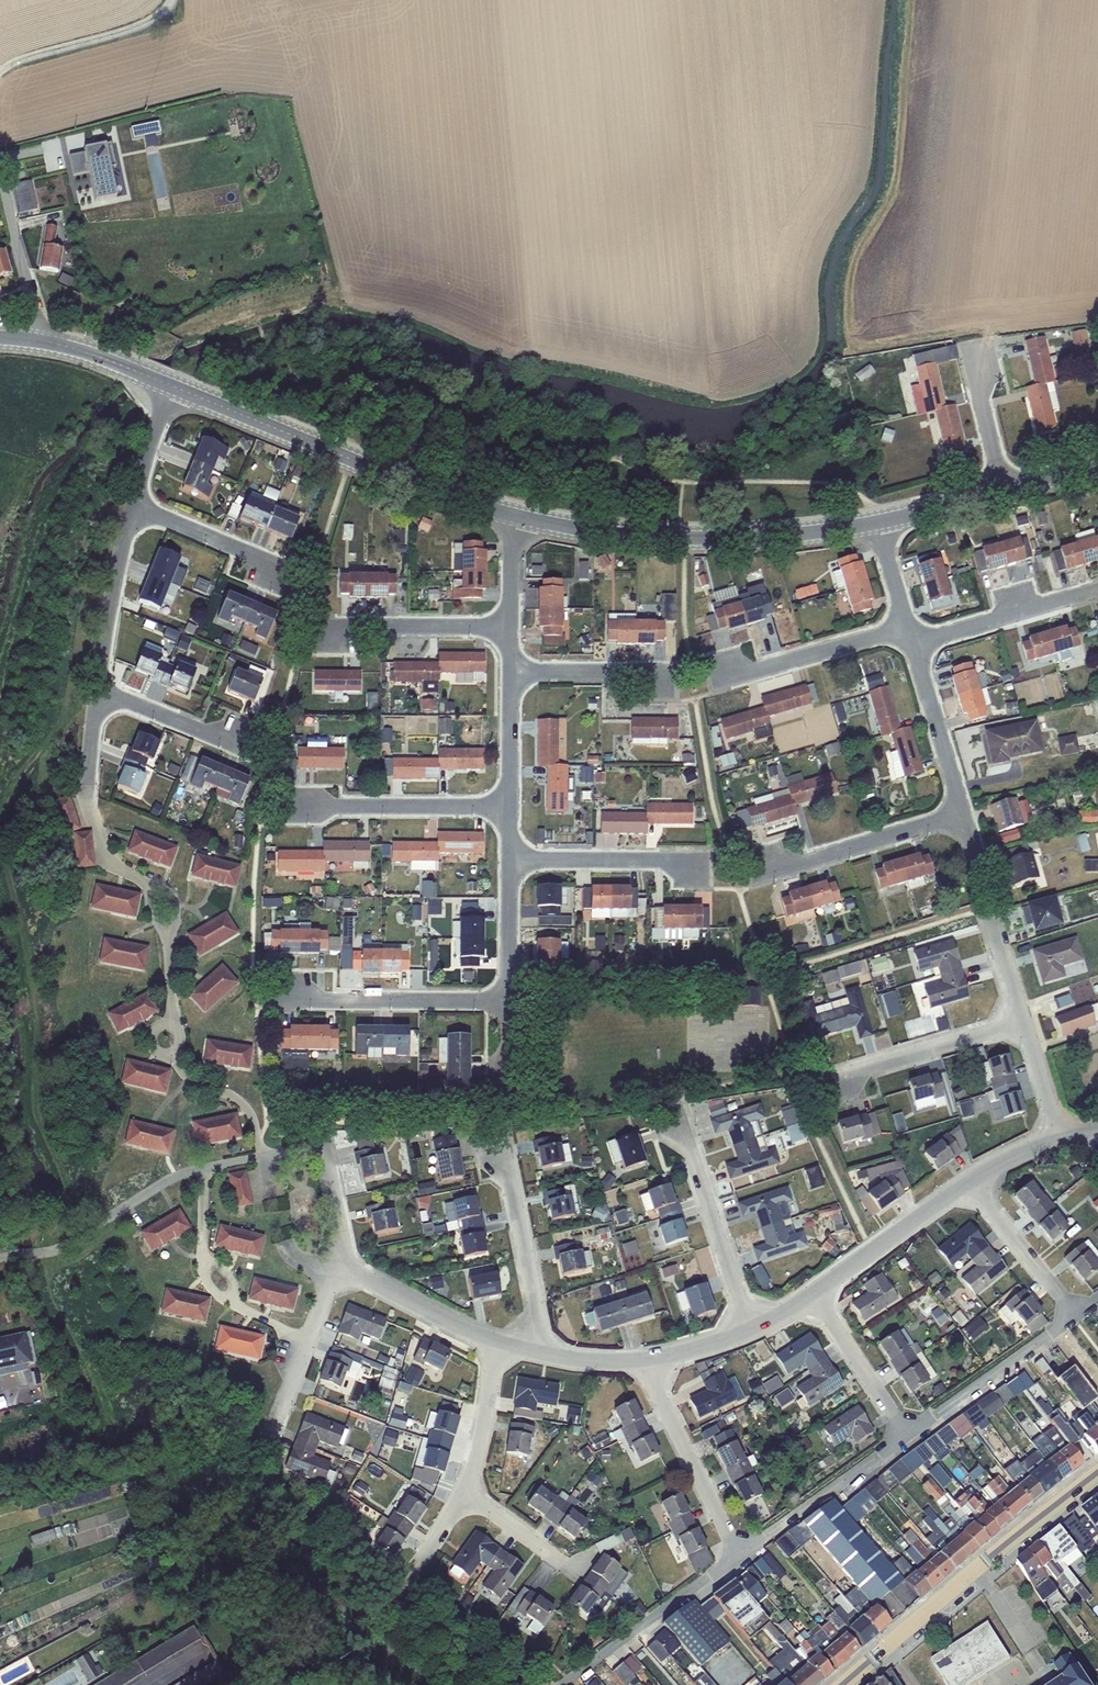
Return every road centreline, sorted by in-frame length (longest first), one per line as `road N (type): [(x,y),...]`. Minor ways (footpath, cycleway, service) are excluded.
road 1 (residential): [(911,644),(963,823),(766,871)]
road 2 (residential): [(173,384),(514,516)]
road 3 (residential): [(514,516),(677,540),(876,522)]
road 4 (residential): [(510,860),(508,991),(487,1001),(286,999)]
road 5 (secondary): [(845,1684),(1097,1473)]
road 6 (residential): [(211,1169),(156,1183),(50,1255),(0,1257)]
road 7 (residential): [(511,807),(287,808)]
road 8 (residential): [(750,1330),(679,1124)]
road 9 (residential): [(650,1359),(656,1390),(739,1556)]
road 10 (residential): [(1027,1016),(831,1081)]
road 11 (residential): [(906,627),(711,681)]
road 12 (residential): [(544,1353),(507,1156)]
road 13 (residential): [(975,1182),(814,1294)]
road 14 (residential): [(513,628),(319,628)]
road 15 (residential): [(911,644),(1094,592)]
road 16 (track): [(0,69),(134,29),(174,0)]
road 17 (residential): [(138,504),(111,579),(95,686)]
road 18 (residential): [(510,860),(693,861)]
road 19 (residential): [(339,1270),(342,1245),(321,1146),(267,1156)]
road 20 (residential): [(0,337),(40,339),(173,384)]
road 21 (residential): [(500,1344),(339,1270)]
road 22 (residential): [(95,686),(88,790),(107,859)]
road 23 (track): [(40,339),(0,172)]
road 24 (residential): [(814,1294),(907,1436)]
road 25 (residential): [(975,1182),(1074,1318)]
road 26 (residential): [(512,672),(668,675)]
road 27 (residential): [(500,1344),(473,1493)]
road 28 (residential): [(1014,492),(982,418),(973,353)]
road 29 (residential): [(95,686),(228,738)]
road 30 (residential): [(876,522),(1014,492)]
road 31 (residential): [(176,1059),(192,1079),(243,1102),(267,1156)]
road 32 (residential): [(138,504),(265,559)]
road 33 (residential): [(512,672),(511,807)]
road 34 (residential): [(1065,1138),(1027,1016)]
road 35 (residential): [(173,384),(138,504)]

